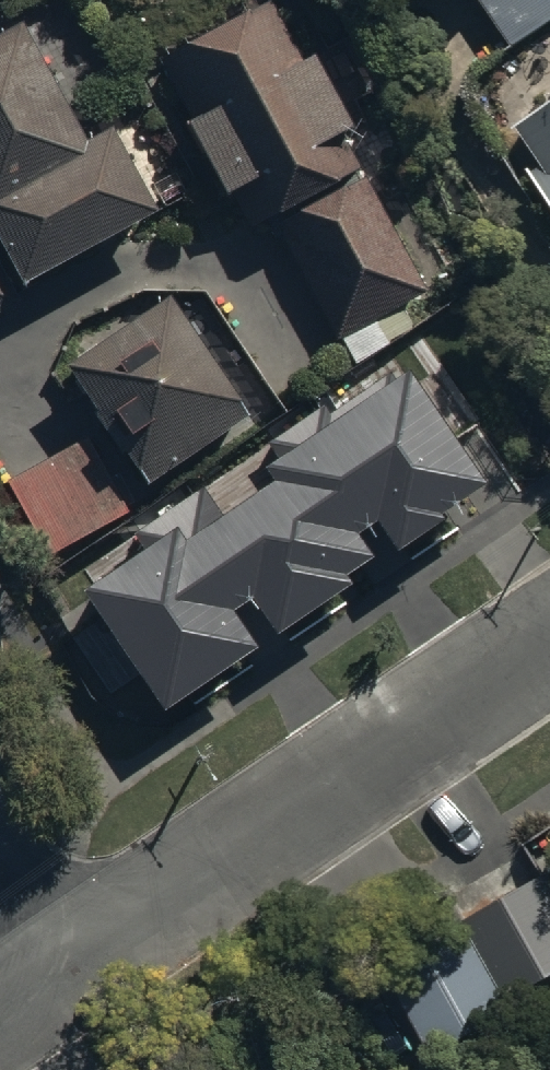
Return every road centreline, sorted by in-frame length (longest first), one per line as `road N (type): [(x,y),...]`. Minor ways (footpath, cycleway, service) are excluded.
road 1 (residential): [(74,968),(549,646)]
road 2 (residential): [(0,863),(74,968)]

